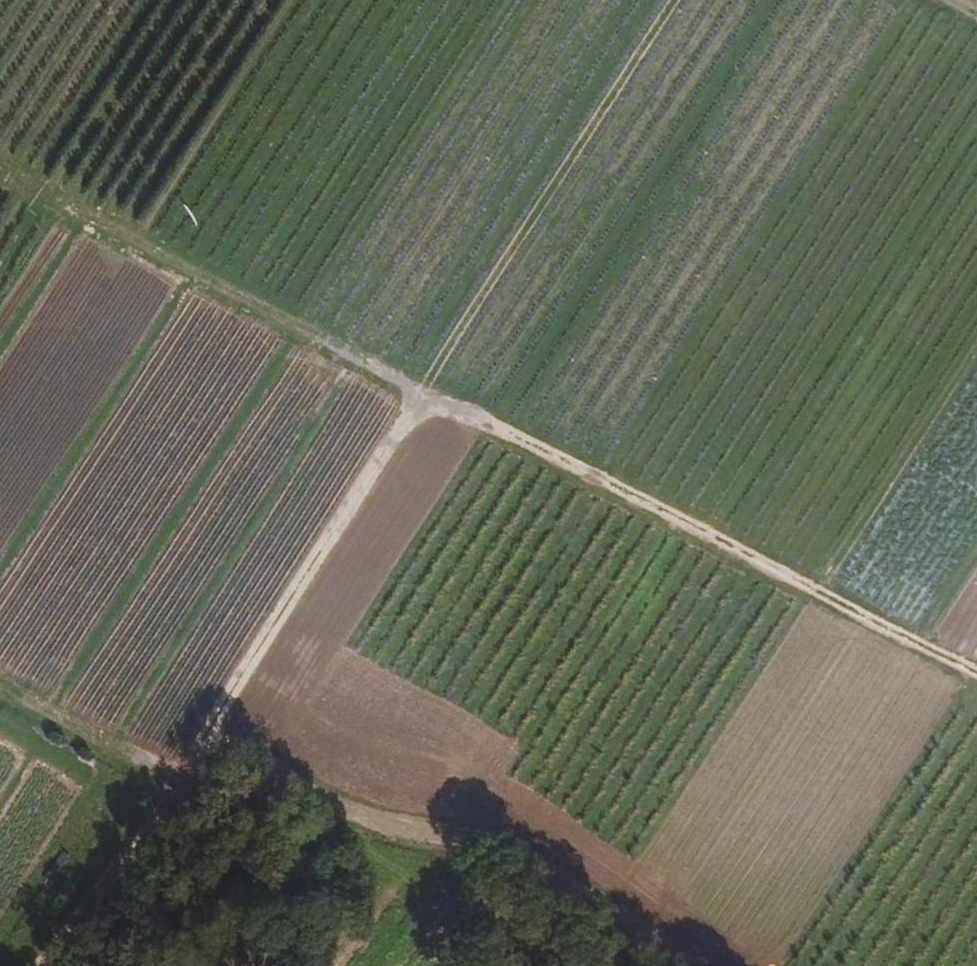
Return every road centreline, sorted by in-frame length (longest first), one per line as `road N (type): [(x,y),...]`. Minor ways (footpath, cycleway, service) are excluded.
road 1 (track): [(0,170),(976,681)]
road 2 (track): [(422,391),(172,783),(0,687)]

